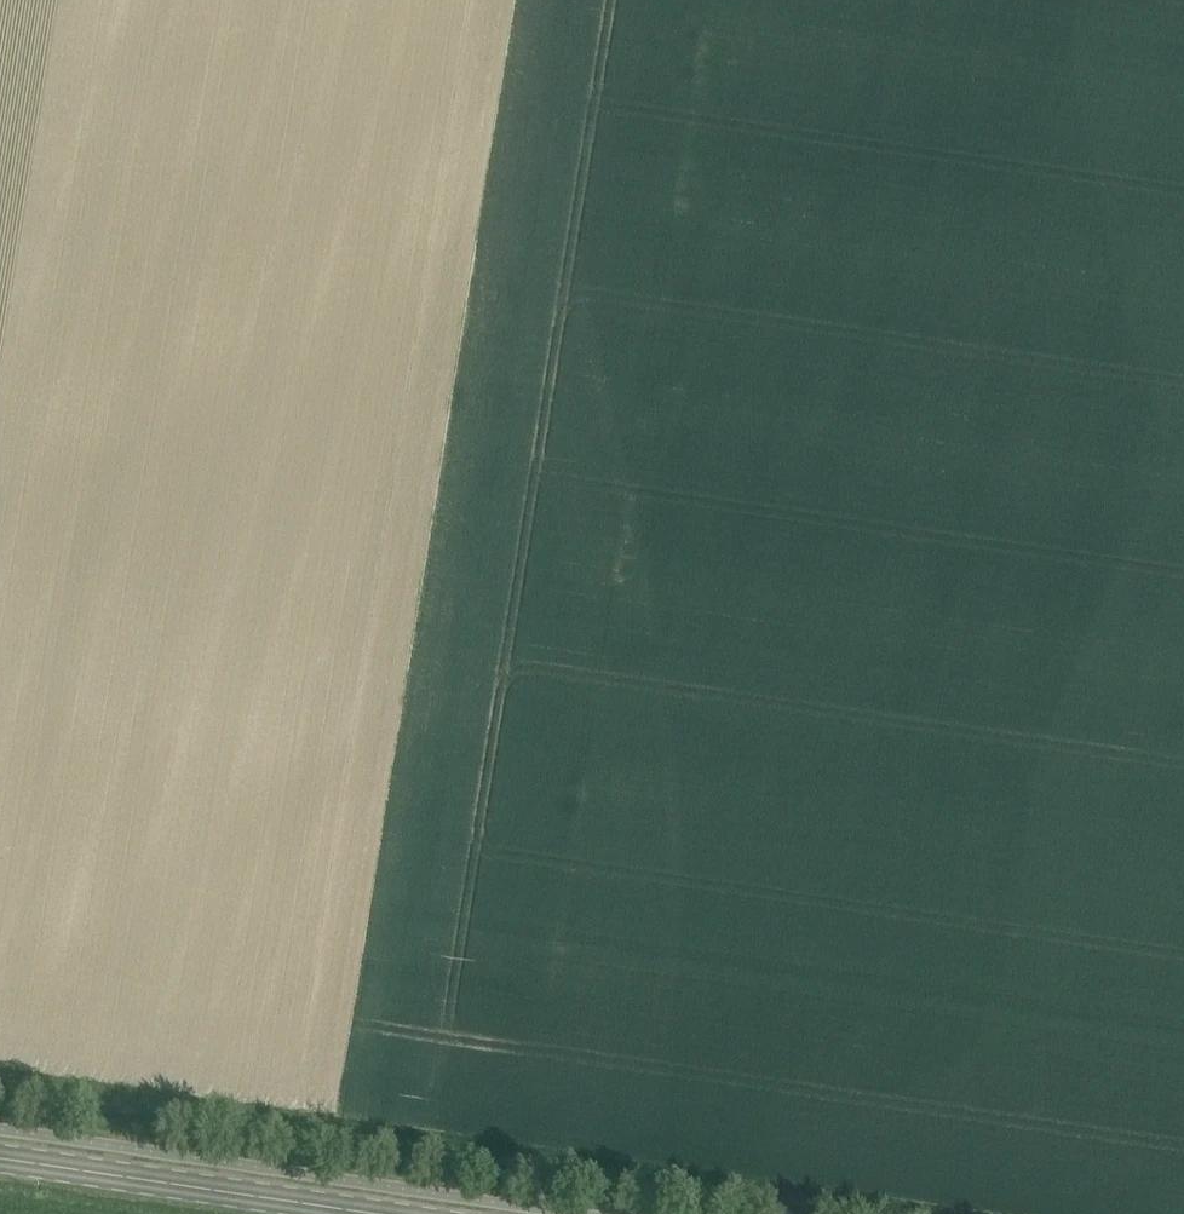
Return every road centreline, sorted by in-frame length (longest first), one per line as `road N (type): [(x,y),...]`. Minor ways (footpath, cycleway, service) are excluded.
road 1 (primary): [(367,1213),(0,1160)]

